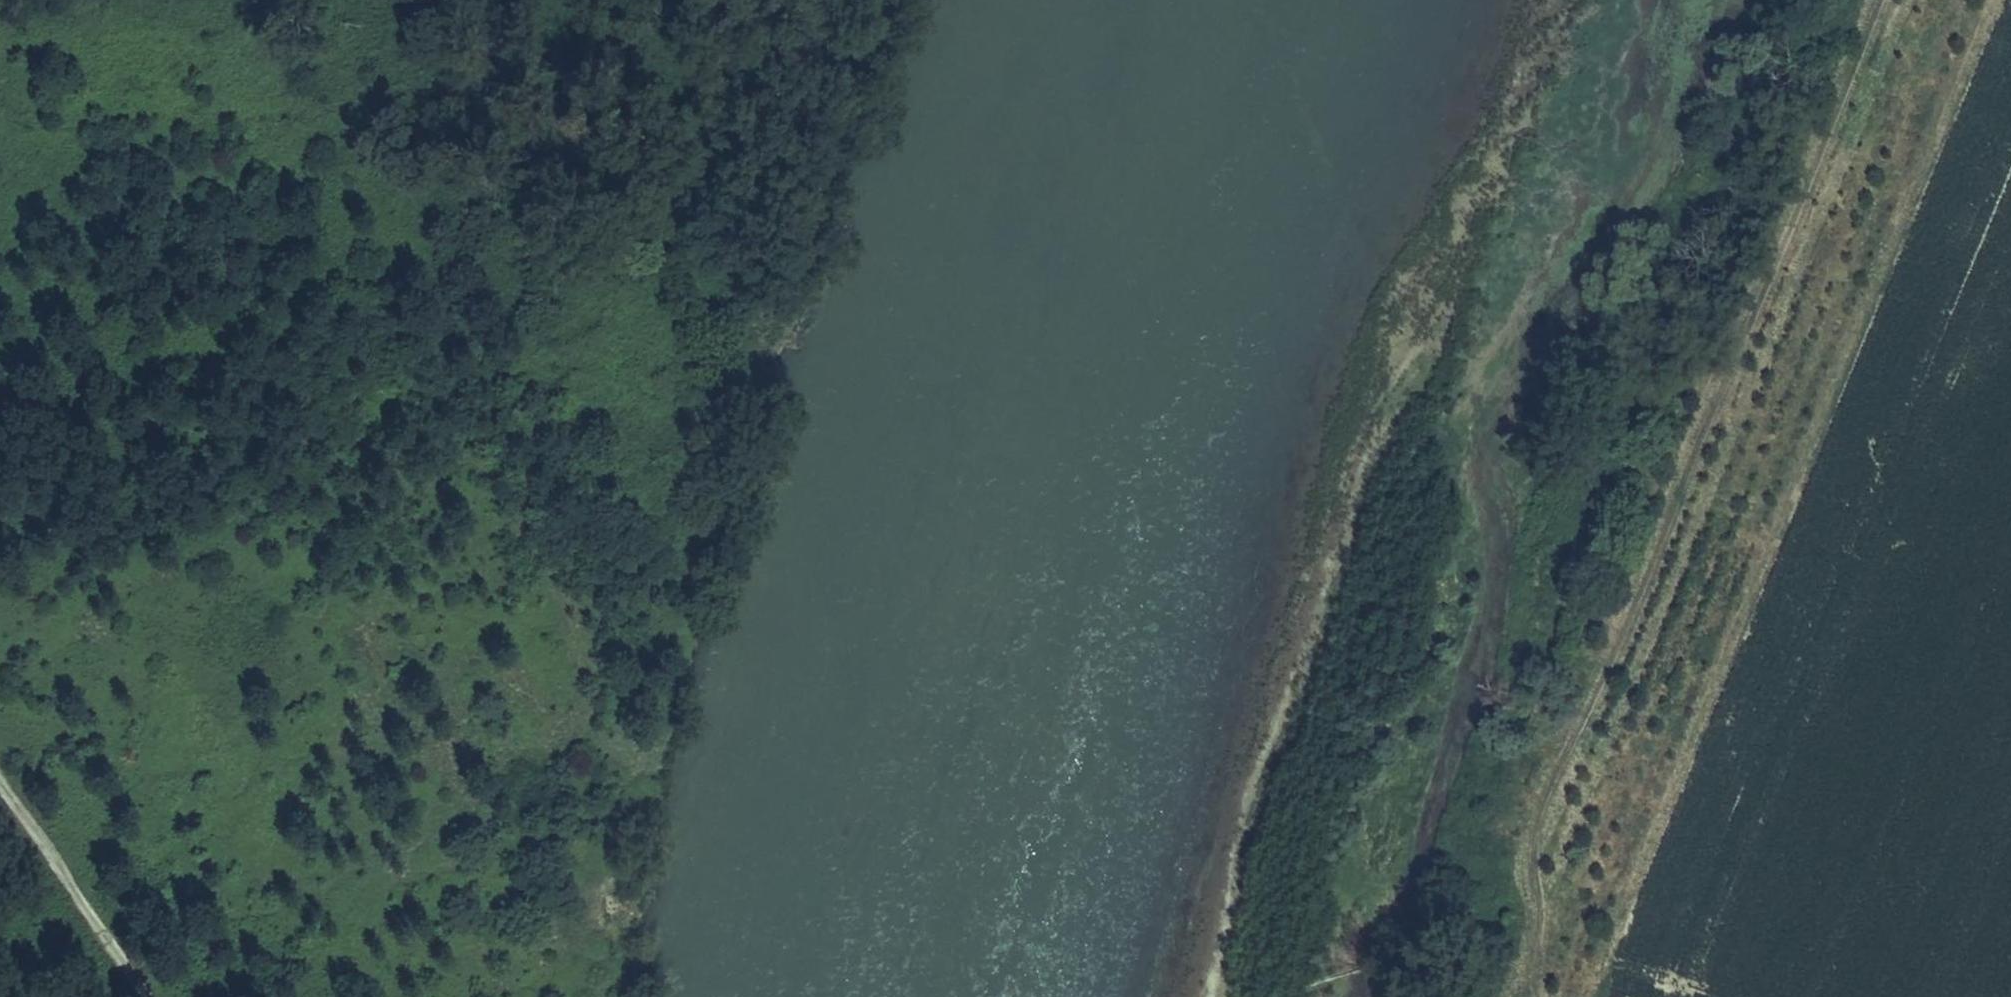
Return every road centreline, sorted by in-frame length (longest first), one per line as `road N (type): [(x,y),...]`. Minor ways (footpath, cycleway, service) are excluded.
road 1 (track): [(1527,996),(1539,922),(1532,851),(1555,762),(1617,638),(1884,0)]
road 2 (track): [(147,996),(29,836),(0,781)]

